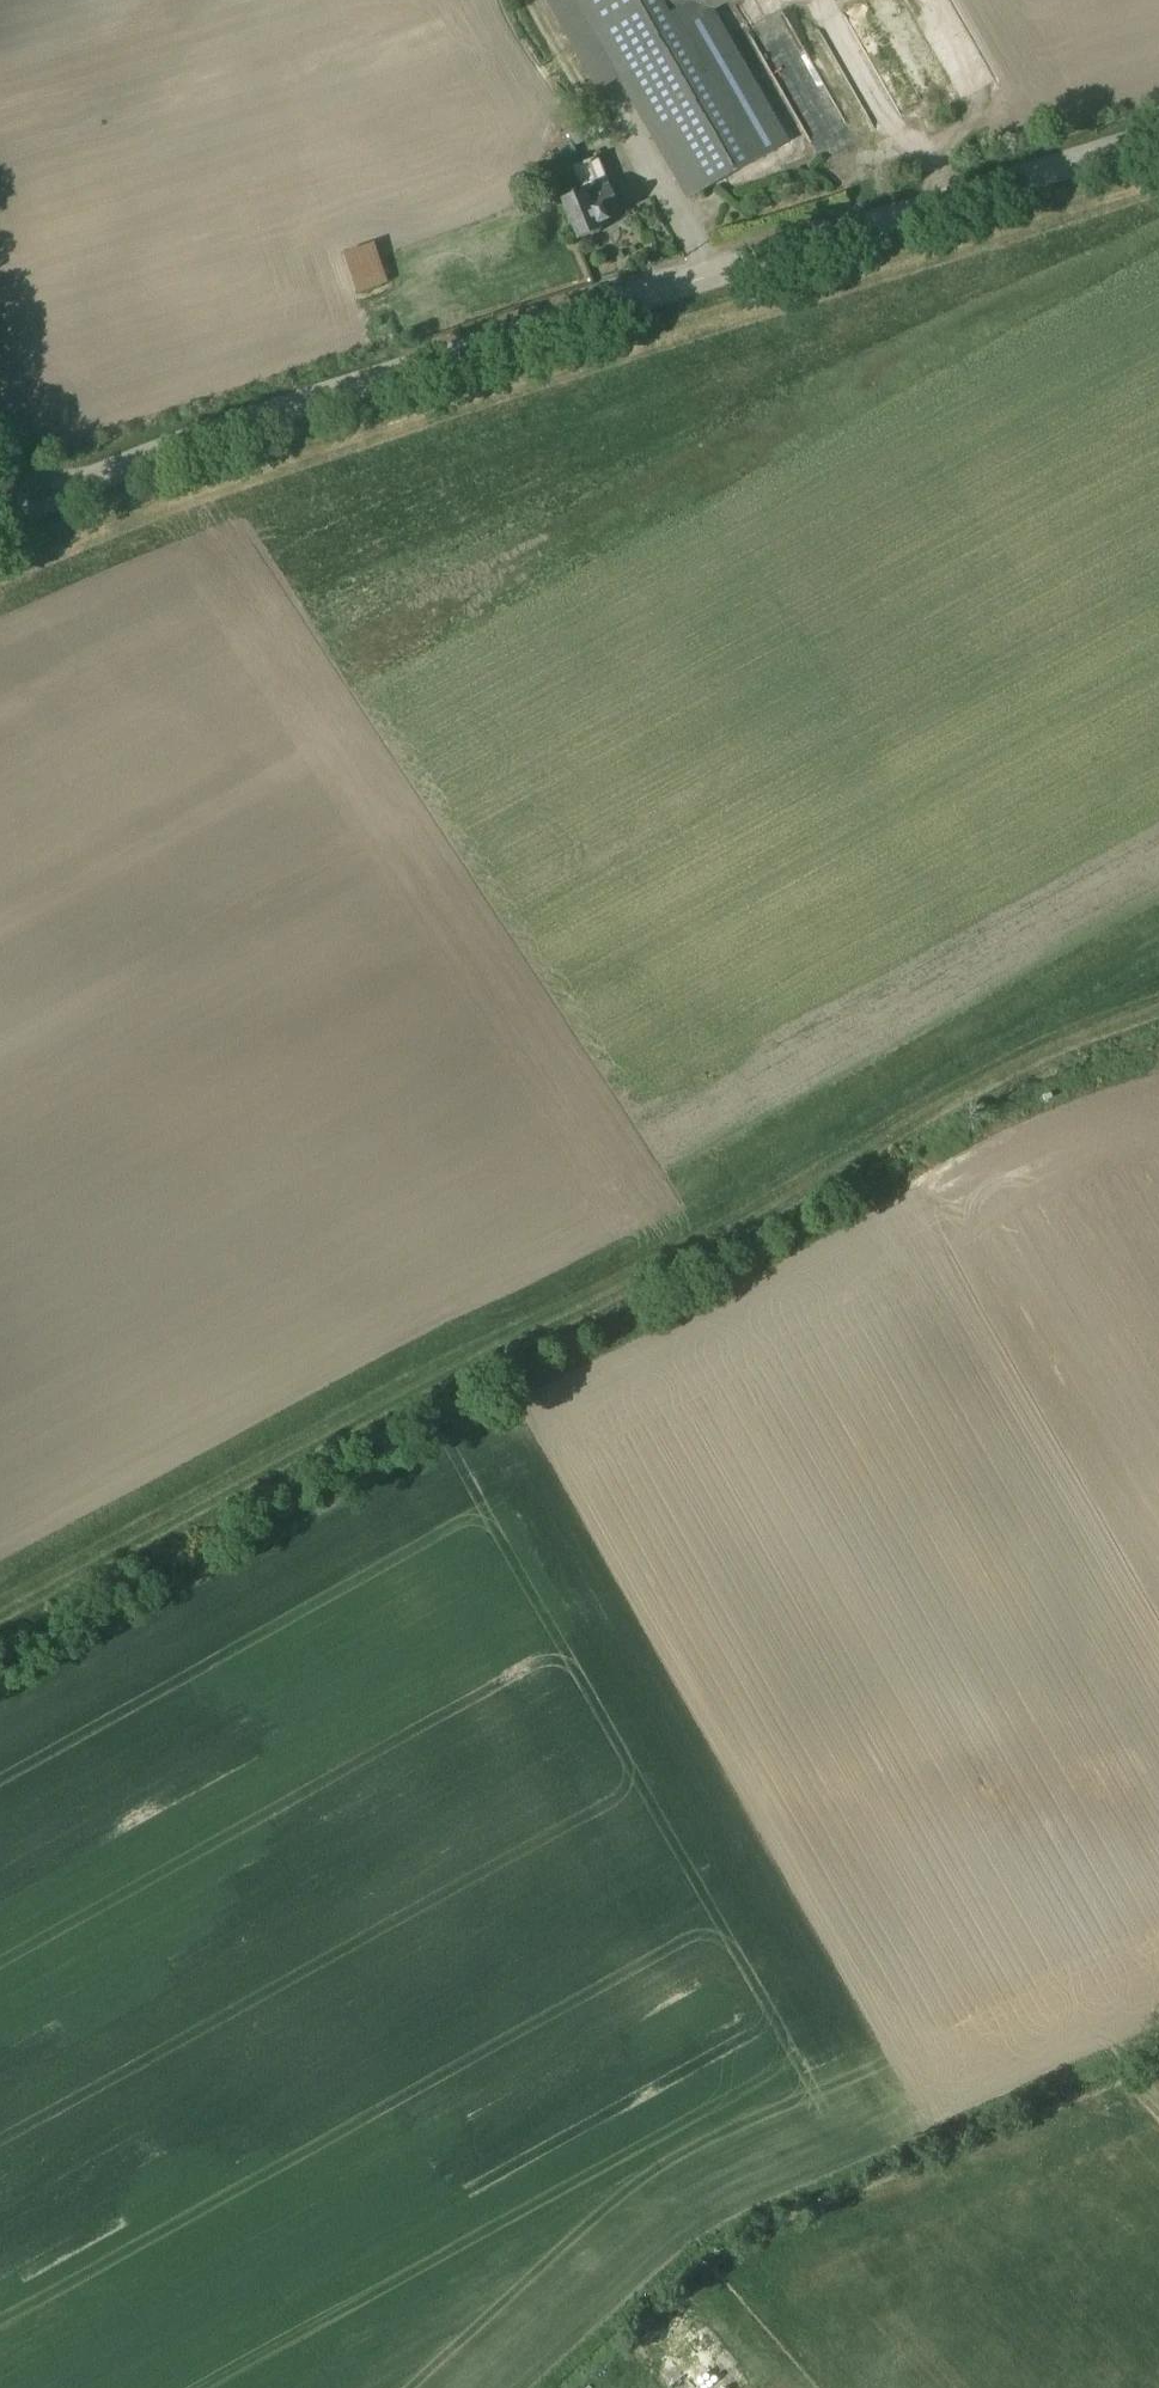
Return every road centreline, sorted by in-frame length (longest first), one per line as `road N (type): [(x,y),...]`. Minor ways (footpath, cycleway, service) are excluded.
road 1 (tertiary): [(0,523),(114,471),(377,380),(1158,138)]

